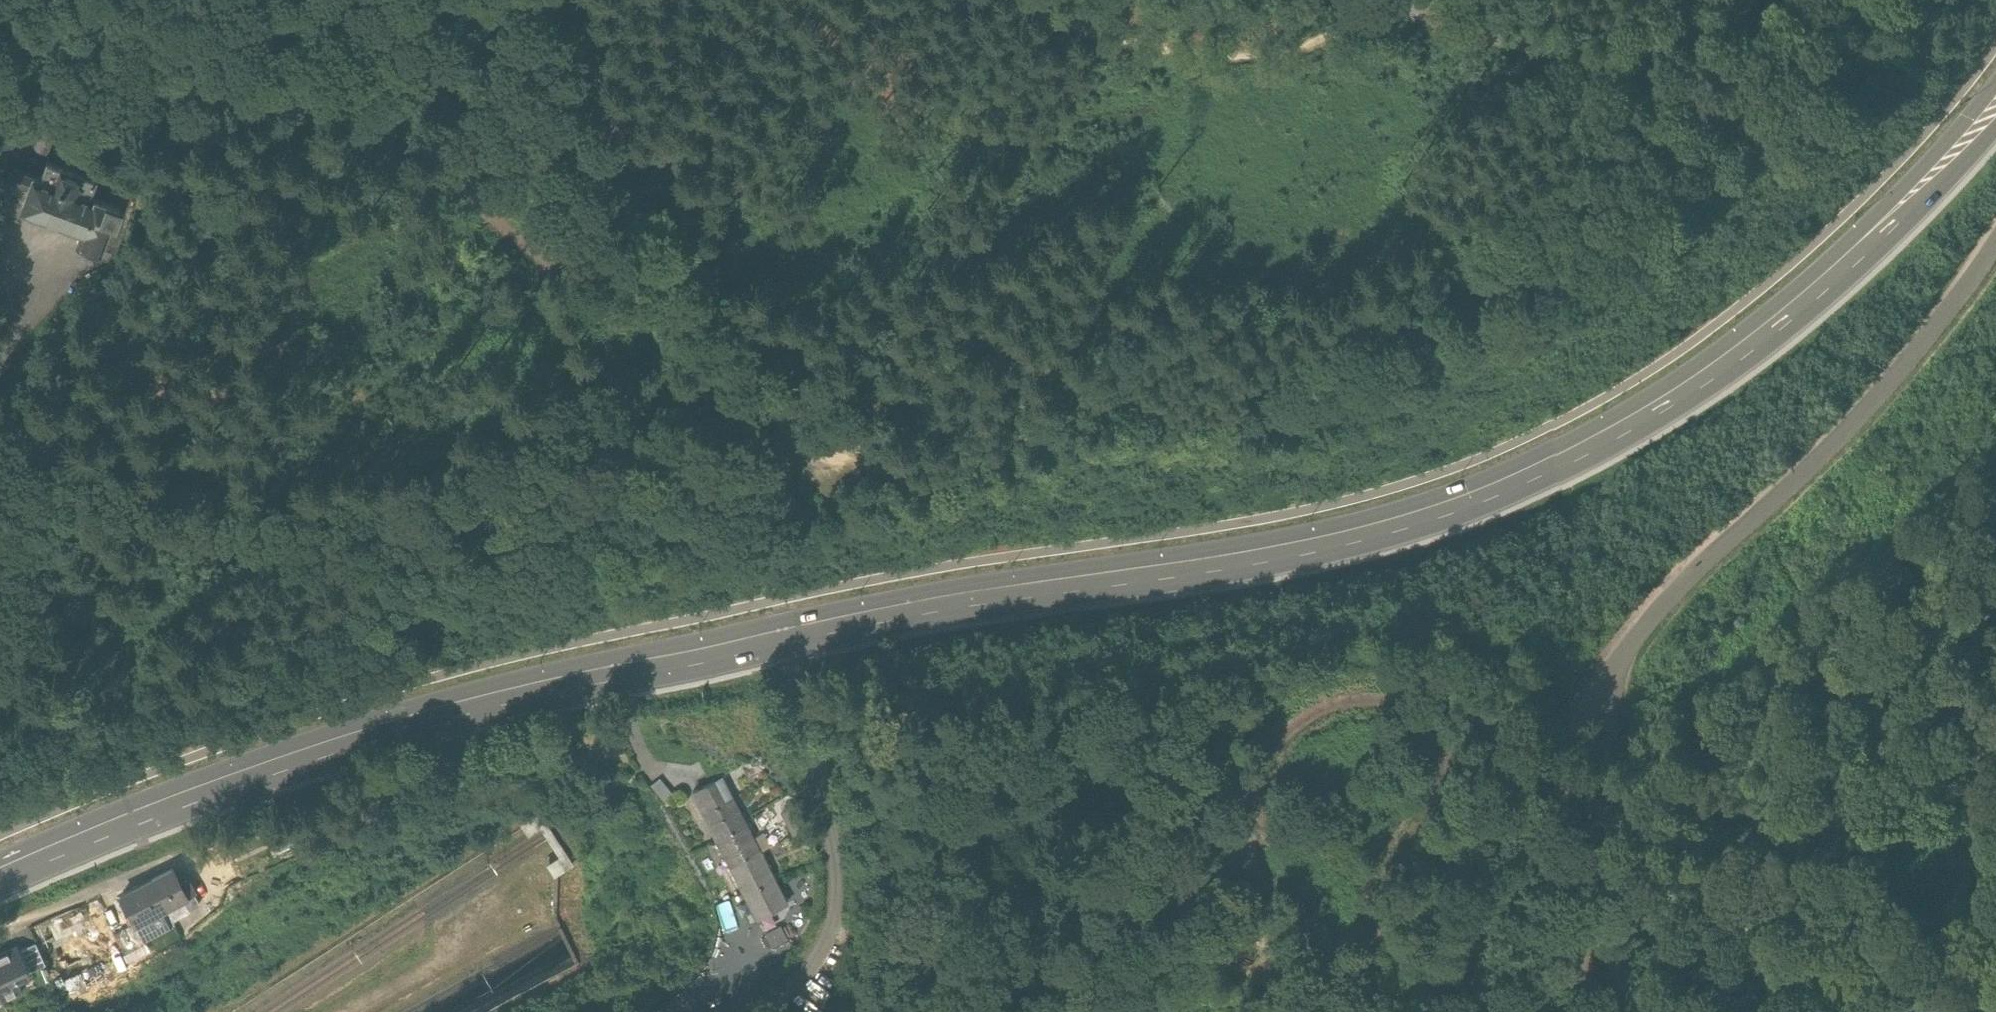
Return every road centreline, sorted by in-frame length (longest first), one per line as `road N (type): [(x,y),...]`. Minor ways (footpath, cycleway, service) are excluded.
road 1 (primary): [(784,631),(1277,555),(1402,526),(1519,484),(1647,422),(1747,357),(1917,205),(1995,111)]
road 2 (unclassified): [(1995,247),(1945,326),(1859,428),(1661,608),(1616,661),(1550,790),(1463,1011)]
road 3 (primary): [(0,876),(390,726),(564,677),(784,631)]
road 4 (track): [(1474,976),(1396,951),(1381,931),(1382,871),(1433,787),(1437,761),(1424,717),(1388,697),(1332,701),(1305,714),(1260,764),(1248,844),(1265,949)]
road 5 (track): [(323,0),(424,142),(483,203),(540,252),(701,357),(779,434),(813,449),(844,446)]
road 6 (track): [(845,406),(699,257),(657,196),(559,0)]
road 7 (residential): [(784,631),(835,897),(815,956),(764,996),(719,1011)]
road 8 (track): [(1035,0),(1114,37),(1231,56),(1296,50),(1390,0)]
road 9 (unclassified): [(1733,0),(1675,37),(1624,52),(1577,52),(1382,0)]
road 10 (track): [(1616,661),(1576,1011)]
road 11 (track): [(508,936),(377,1011)]

